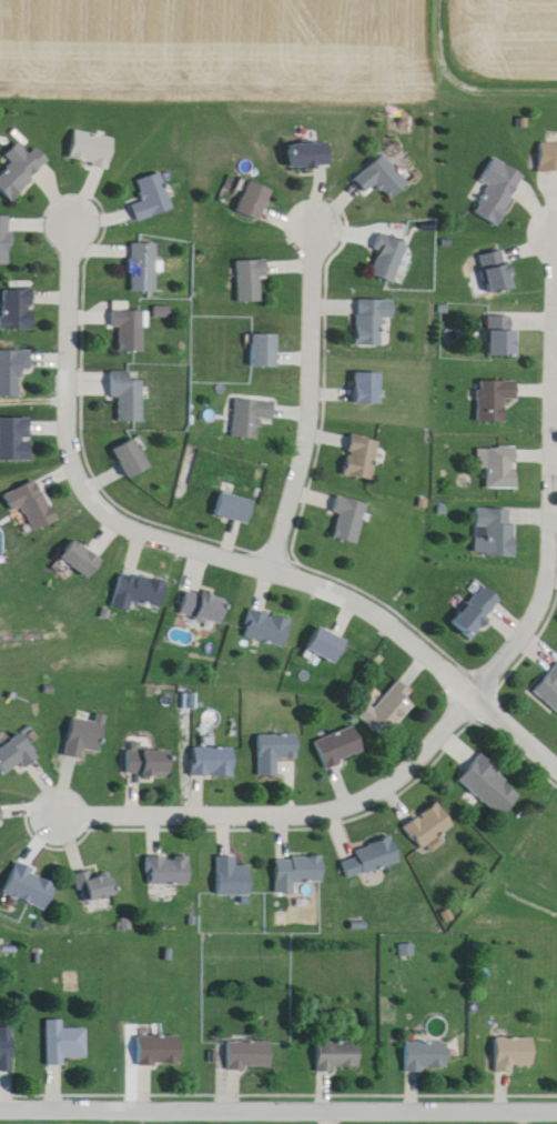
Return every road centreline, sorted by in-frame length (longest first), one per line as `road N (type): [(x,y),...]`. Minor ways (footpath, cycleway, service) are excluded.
road 1 (residential): [(556,267),(541,593),(478,701),(417,770),(361,806),(324,817),(62,819)]
road 2 (residential): [(556,771),(388,619),(343,593),(138,528),(78,485),(63,394),(68,222)]
road 3 (residential): [(556,1108),(0,1113)]
road 4 (residential): [(269,566),(310,410),(314,227)]

